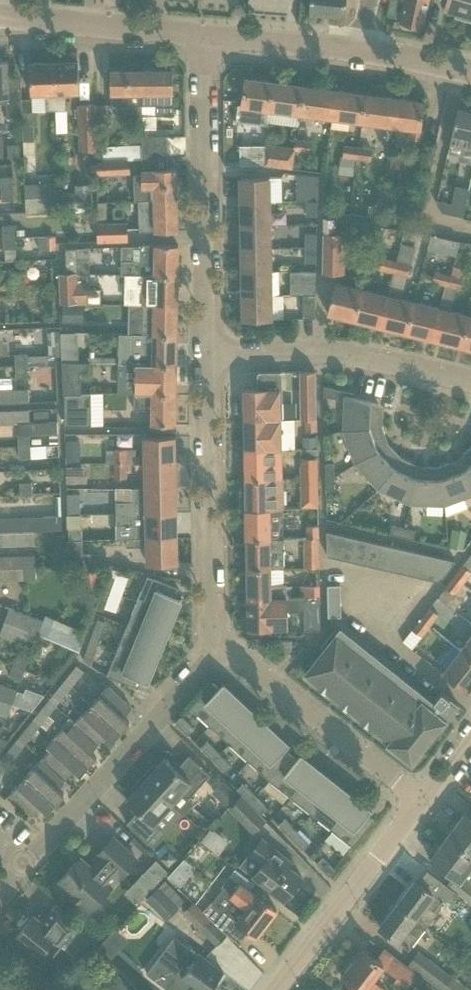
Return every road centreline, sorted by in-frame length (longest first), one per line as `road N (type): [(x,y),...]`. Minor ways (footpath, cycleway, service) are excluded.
road 1 (residential): [(217,645),(0,900)]
road 2 (residential): [(209,360),(205,36)]
road 3 (residential): [(217,645),(209,360)]
road 4 (residential): [(470,385),(375,360),(209,360)]
road 5 (residential): [(420,800),(217,645)]
road 6 (residential): [(268,989),(420,800)]
road 7 (residential): [(205,36),(0,15)]
road 8 (residential): [(358,52),(205,36)]

